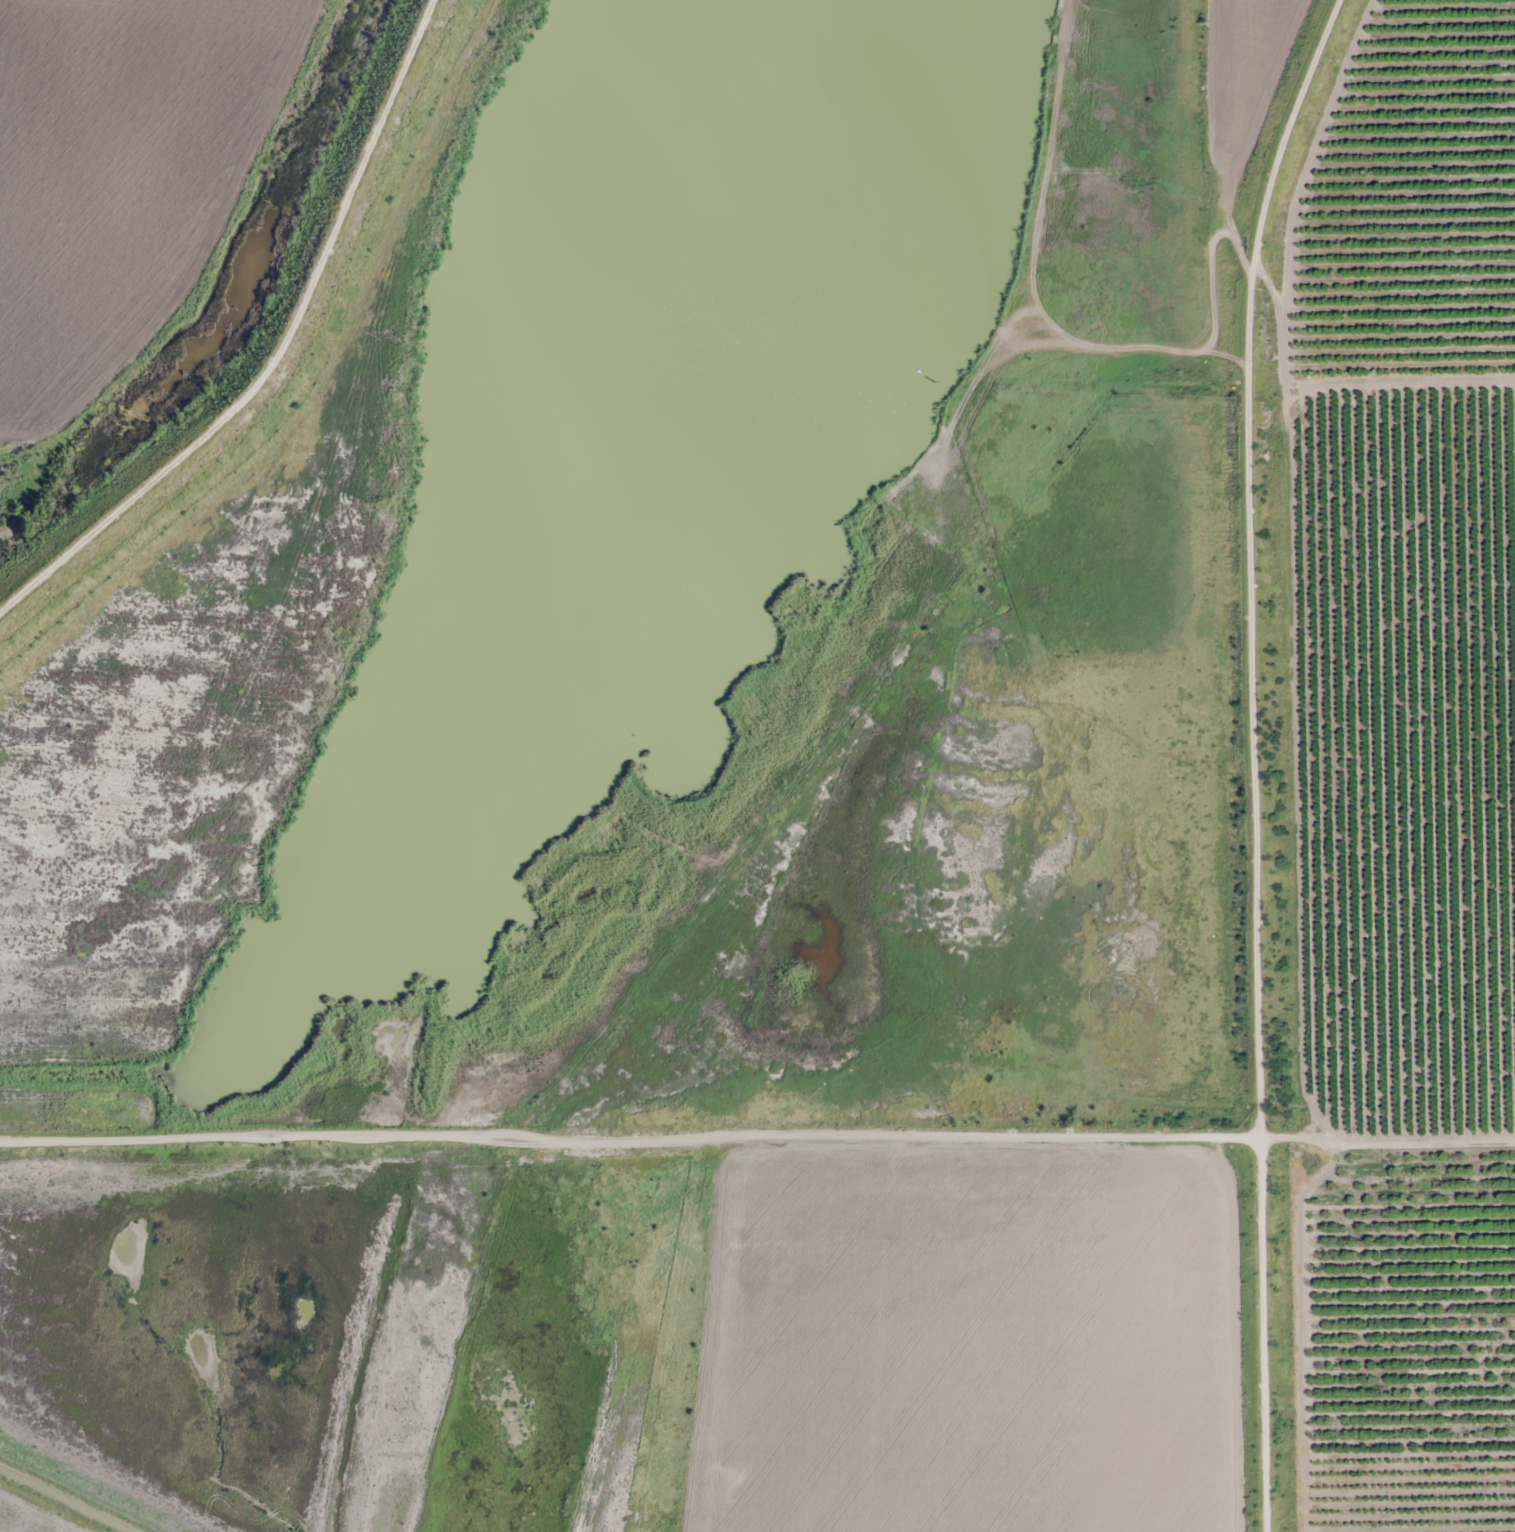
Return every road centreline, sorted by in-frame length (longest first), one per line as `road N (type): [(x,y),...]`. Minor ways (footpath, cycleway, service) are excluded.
road 1 (residential): [(1286,1531),(1253,0)]
road 2 (track): [(0,1122),(1514,1117)]
road 3 (residential): [(0,629),(262,366),(386,128),(434,0)]

